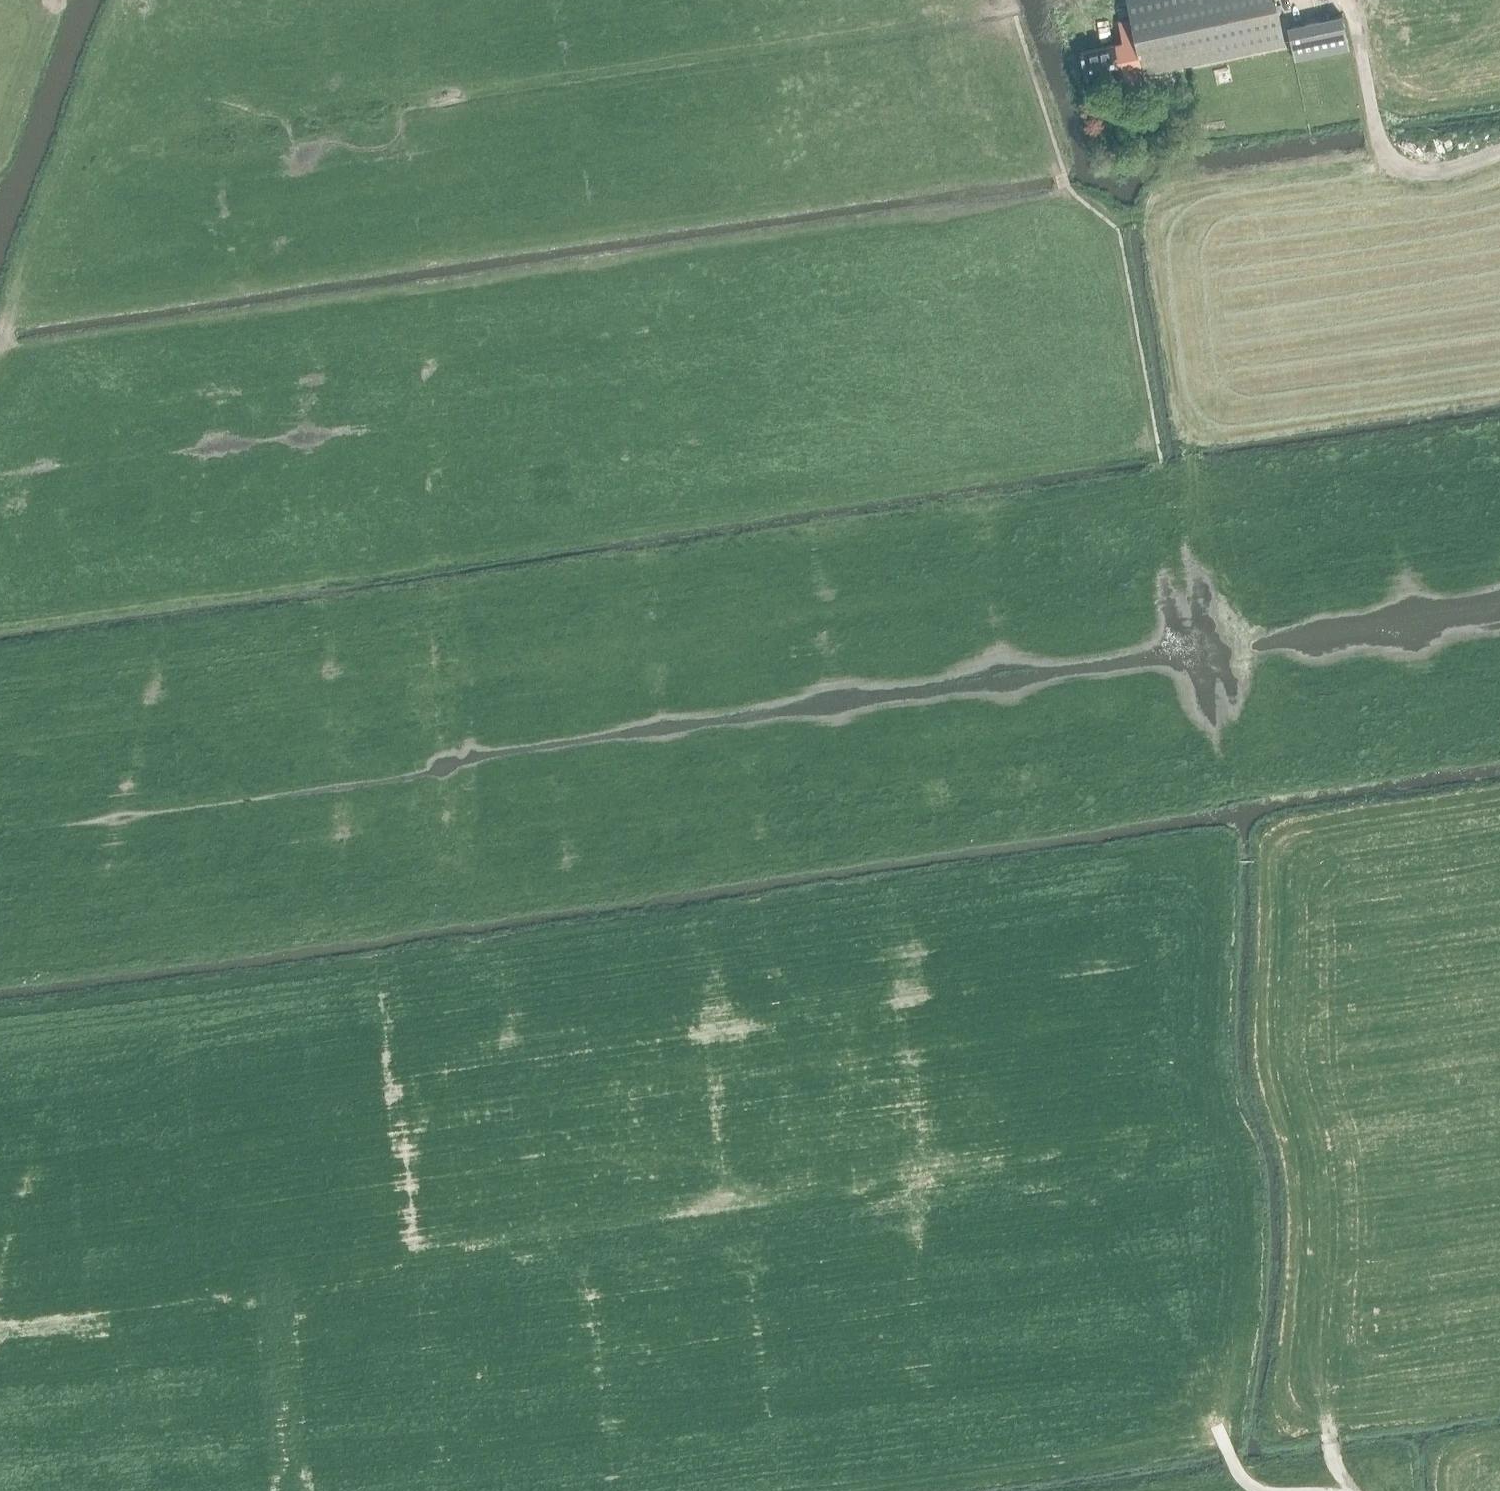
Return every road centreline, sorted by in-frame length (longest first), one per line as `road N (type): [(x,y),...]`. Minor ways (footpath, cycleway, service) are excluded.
road 1 (track): [(1366,162),(1499,142)]

